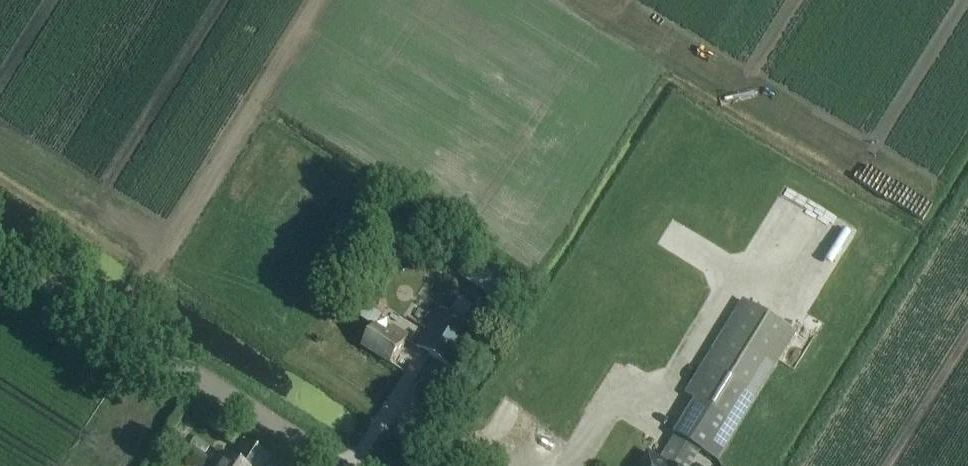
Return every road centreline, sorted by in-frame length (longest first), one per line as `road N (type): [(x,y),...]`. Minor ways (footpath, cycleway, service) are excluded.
road 1 (unclassified): [(335,465),(0,256)]

